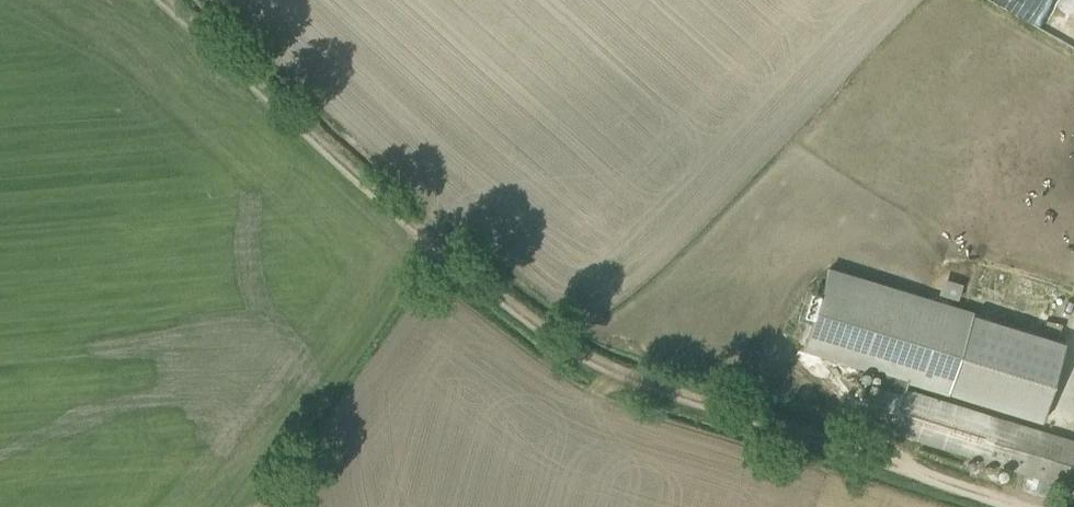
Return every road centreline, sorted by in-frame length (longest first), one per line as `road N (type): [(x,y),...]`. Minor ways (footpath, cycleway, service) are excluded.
road 1 (track): [(1031,506),(599,365),(403,214),(171,0)]

